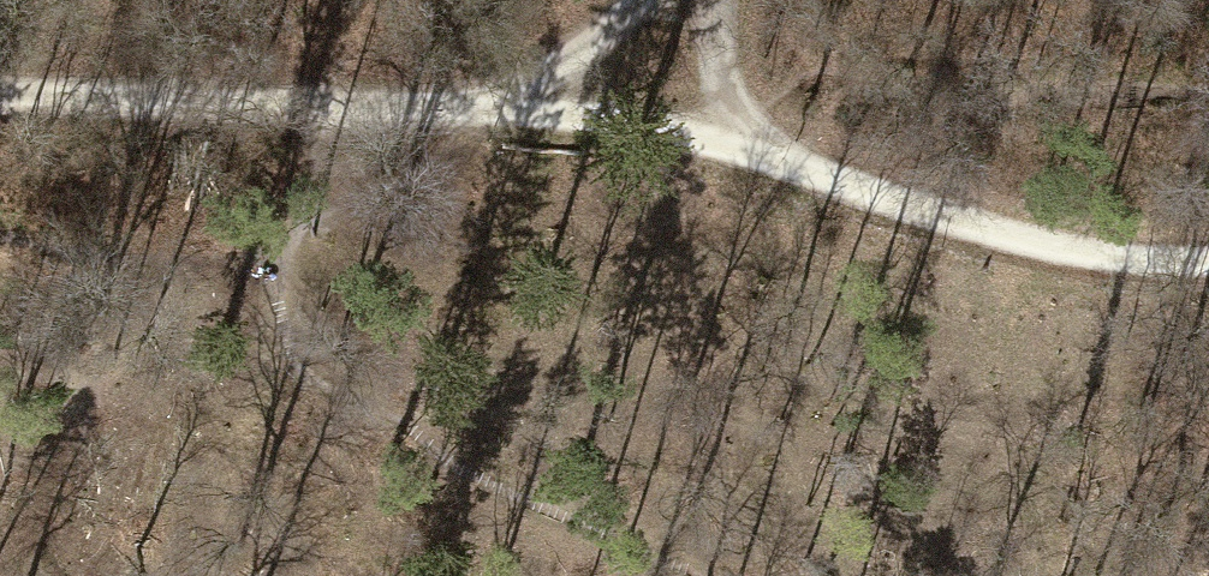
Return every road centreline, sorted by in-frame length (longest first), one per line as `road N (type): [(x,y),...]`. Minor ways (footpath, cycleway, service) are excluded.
road 1 (track): [(484,111),(766,151),(891,205),(1043,238),(1208,258)]
road 2 (track): [(0,92),(327,103)]
road 3 (track): [(484,111),(640,0)]
road 4 (track): [(766,151),(719,68),(713,0)]
road 5 (track): [(327,103),(484,111)]

